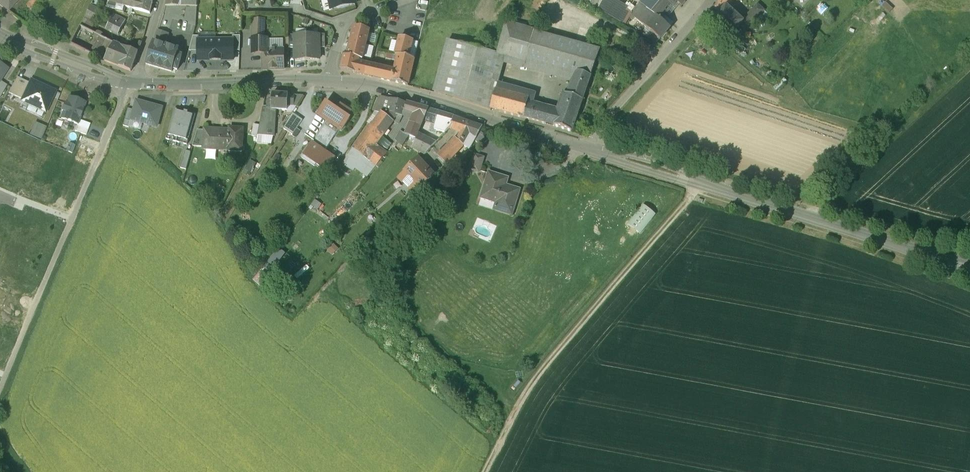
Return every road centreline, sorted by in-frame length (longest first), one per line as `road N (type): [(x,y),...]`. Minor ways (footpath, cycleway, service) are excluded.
road 1 (tertiary): [(588,147),(969,269)]
road 2 (track): [(486,471),(530,389),(698,184)]
road 3 (track): [(0,390),(123,81)]
road 4 (tertiary): [(330,77),(588,147)]
road 5 (tertiary): [(137,82),(330,77)]
road 6 (residential): [(588,147),(712,0)]
road 7 (tertiary): [(0,35),(137,82)]
road 8 (track): [(870,116),(810,218)]

